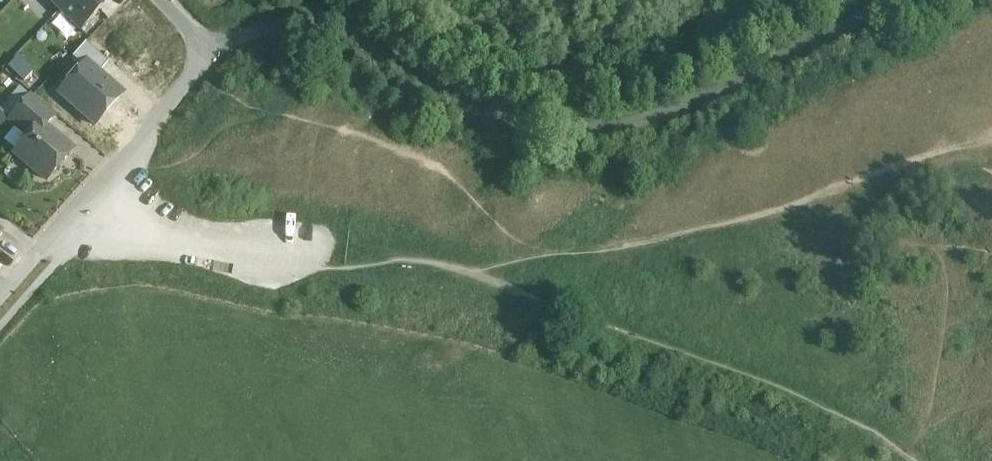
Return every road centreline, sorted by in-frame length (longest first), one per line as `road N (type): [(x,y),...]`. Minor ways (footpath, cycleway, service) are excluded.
road 1 (track): [(91,194),(150,218),(346,240),(495,273),(625,249),(920,155),(991,124)]
road 2 (residential): [(176,0),(217,40),(0,303)]
road 3 (track): [(913,460),(834,404),(605,317)]

